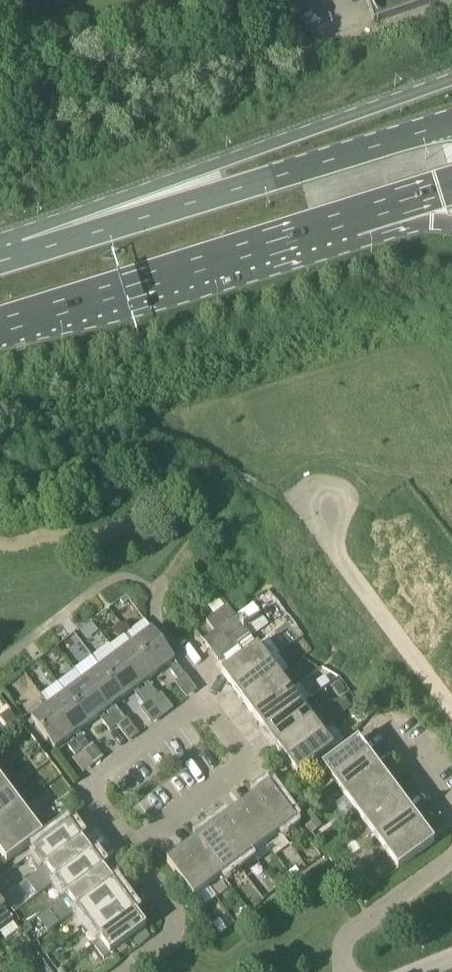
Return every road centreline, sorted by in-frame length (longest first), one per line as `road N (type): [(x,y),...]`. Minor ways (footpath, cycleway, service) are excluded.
road 1 (primary): [(451,80),(218,164),(22,256)]
road 2 (primary): [(451,123),(22,256)]
road 3 (primary): [(0,328),(353,216)]
road 4 (residential): [(132,858),(93,792),(210,707),(245,756),(244,772)]
road 5 (residential): [(451,709),(337,553),(334,504)]
road 6 (residential): [(350,971),(348,950),(358,933),(451,862)]
road 7 (residential): [(132,971),(177,931),(132,858)]
road 8 (residential): [(244,772),(132,858)]

